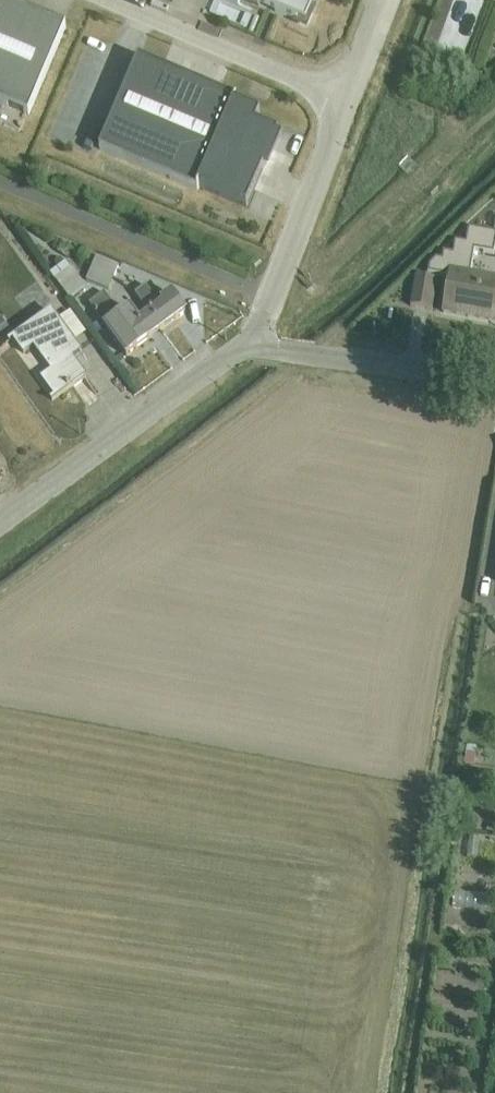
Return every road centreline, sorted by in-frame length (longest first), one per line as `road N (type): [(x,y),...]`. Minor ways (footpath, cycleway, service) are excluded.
road 1 (residential): [(0,526),(252,342)]
road 2 (unclassified): [(252,342),(349,96)]
road 3 (unclassified): [(117,0),(349,96)]
road 4 (residential): [(252,342),(494,378)]

